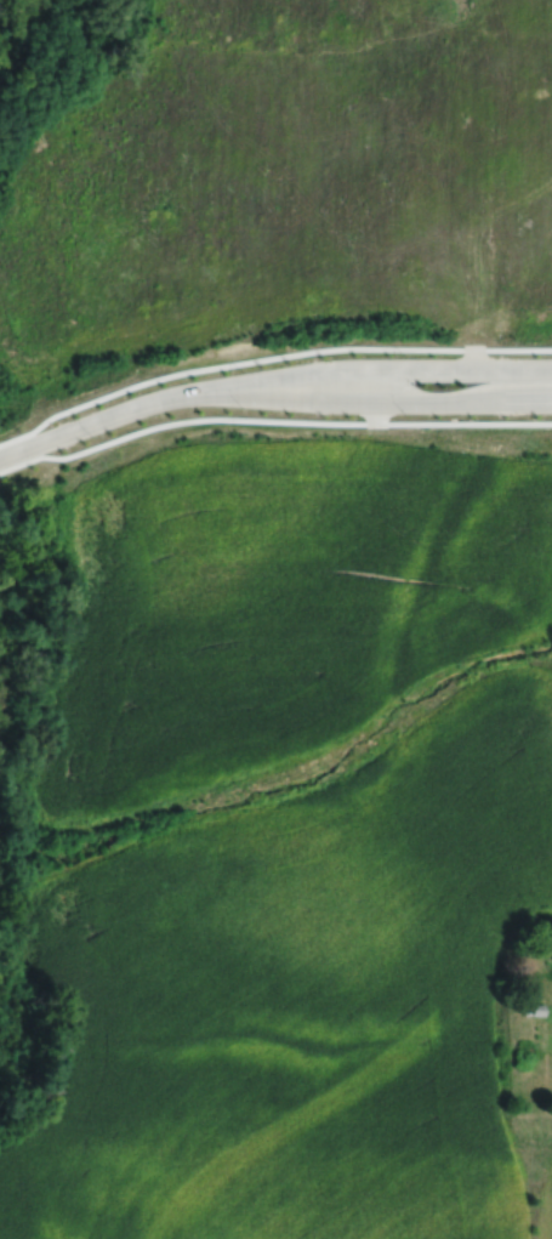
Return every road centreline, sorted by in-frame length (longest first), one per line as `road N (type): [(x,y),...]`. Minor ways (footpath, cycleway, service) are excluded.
road 1 (residential): [(551,368),(336,369),(269,387)]
road 2 (residential): [(269,387),(336,402),(551,401)]
road 3 (residential): [(0,457),(159,399),(269,387)]

